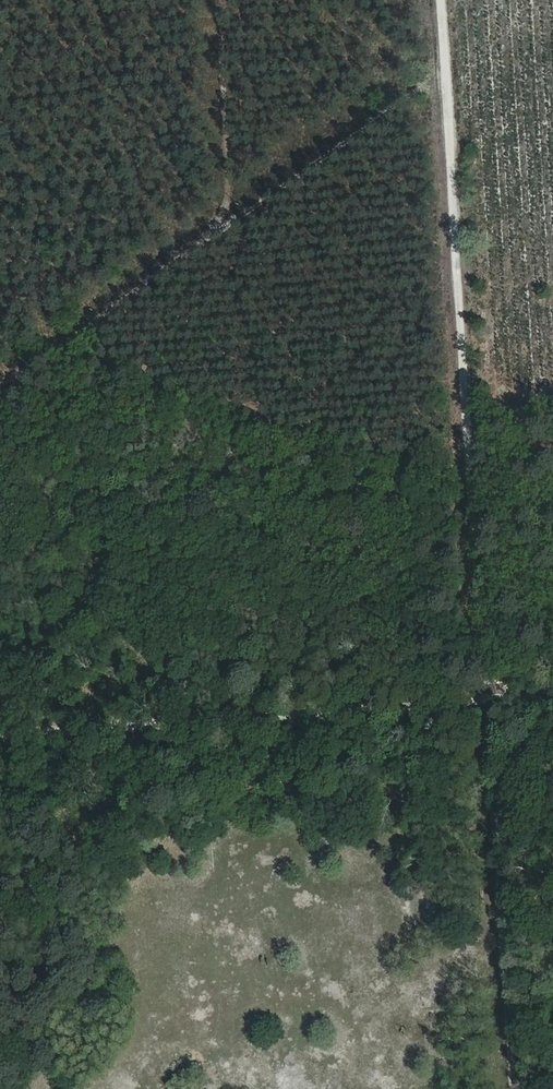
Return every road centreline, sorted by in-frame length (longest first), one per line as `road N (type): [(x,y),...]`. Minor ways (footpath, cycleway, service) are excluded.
road 1 (track): [(513,1088),(443,0)]
road 2 (track): [(552,687),(0,725)]
road 3 (track): [(447,72),(0,380)]

